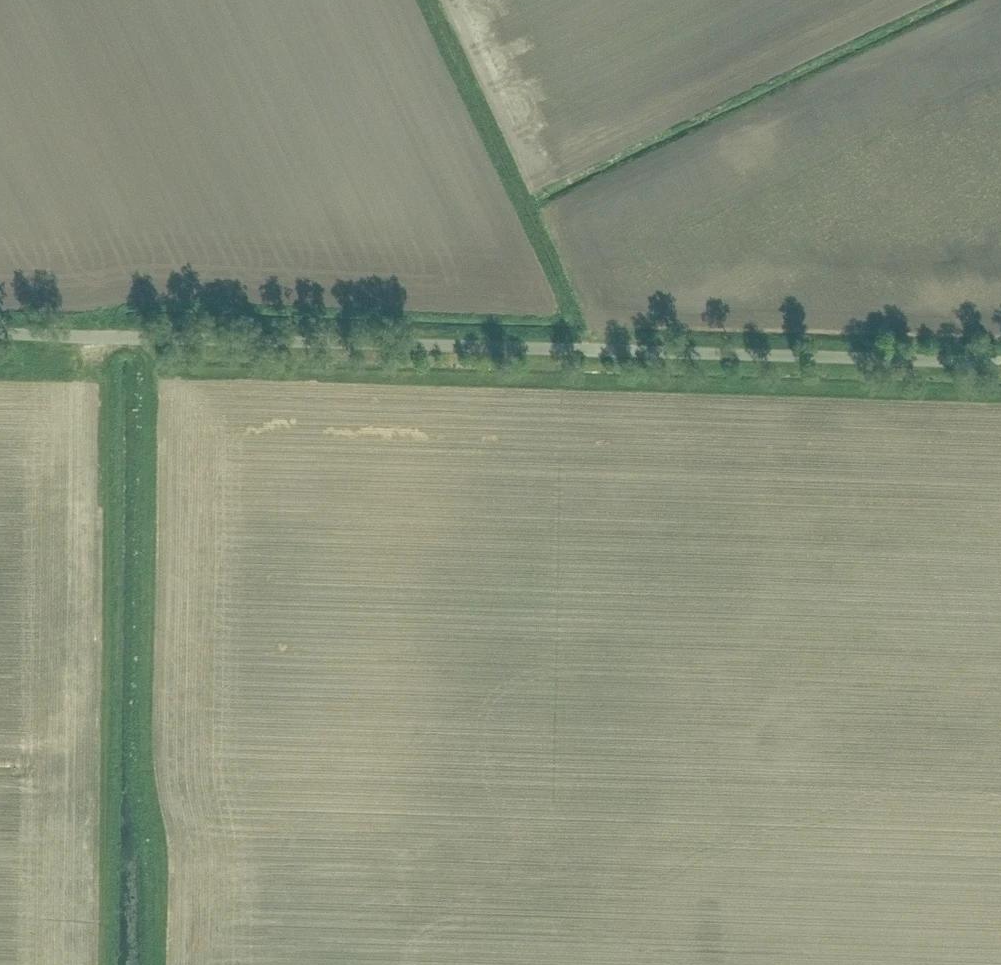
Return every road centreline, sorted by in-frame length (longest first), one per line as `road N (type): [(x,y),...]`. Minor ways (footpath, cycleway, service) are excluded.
road 1 (unclassified): [(0,337),(1000,363)]

